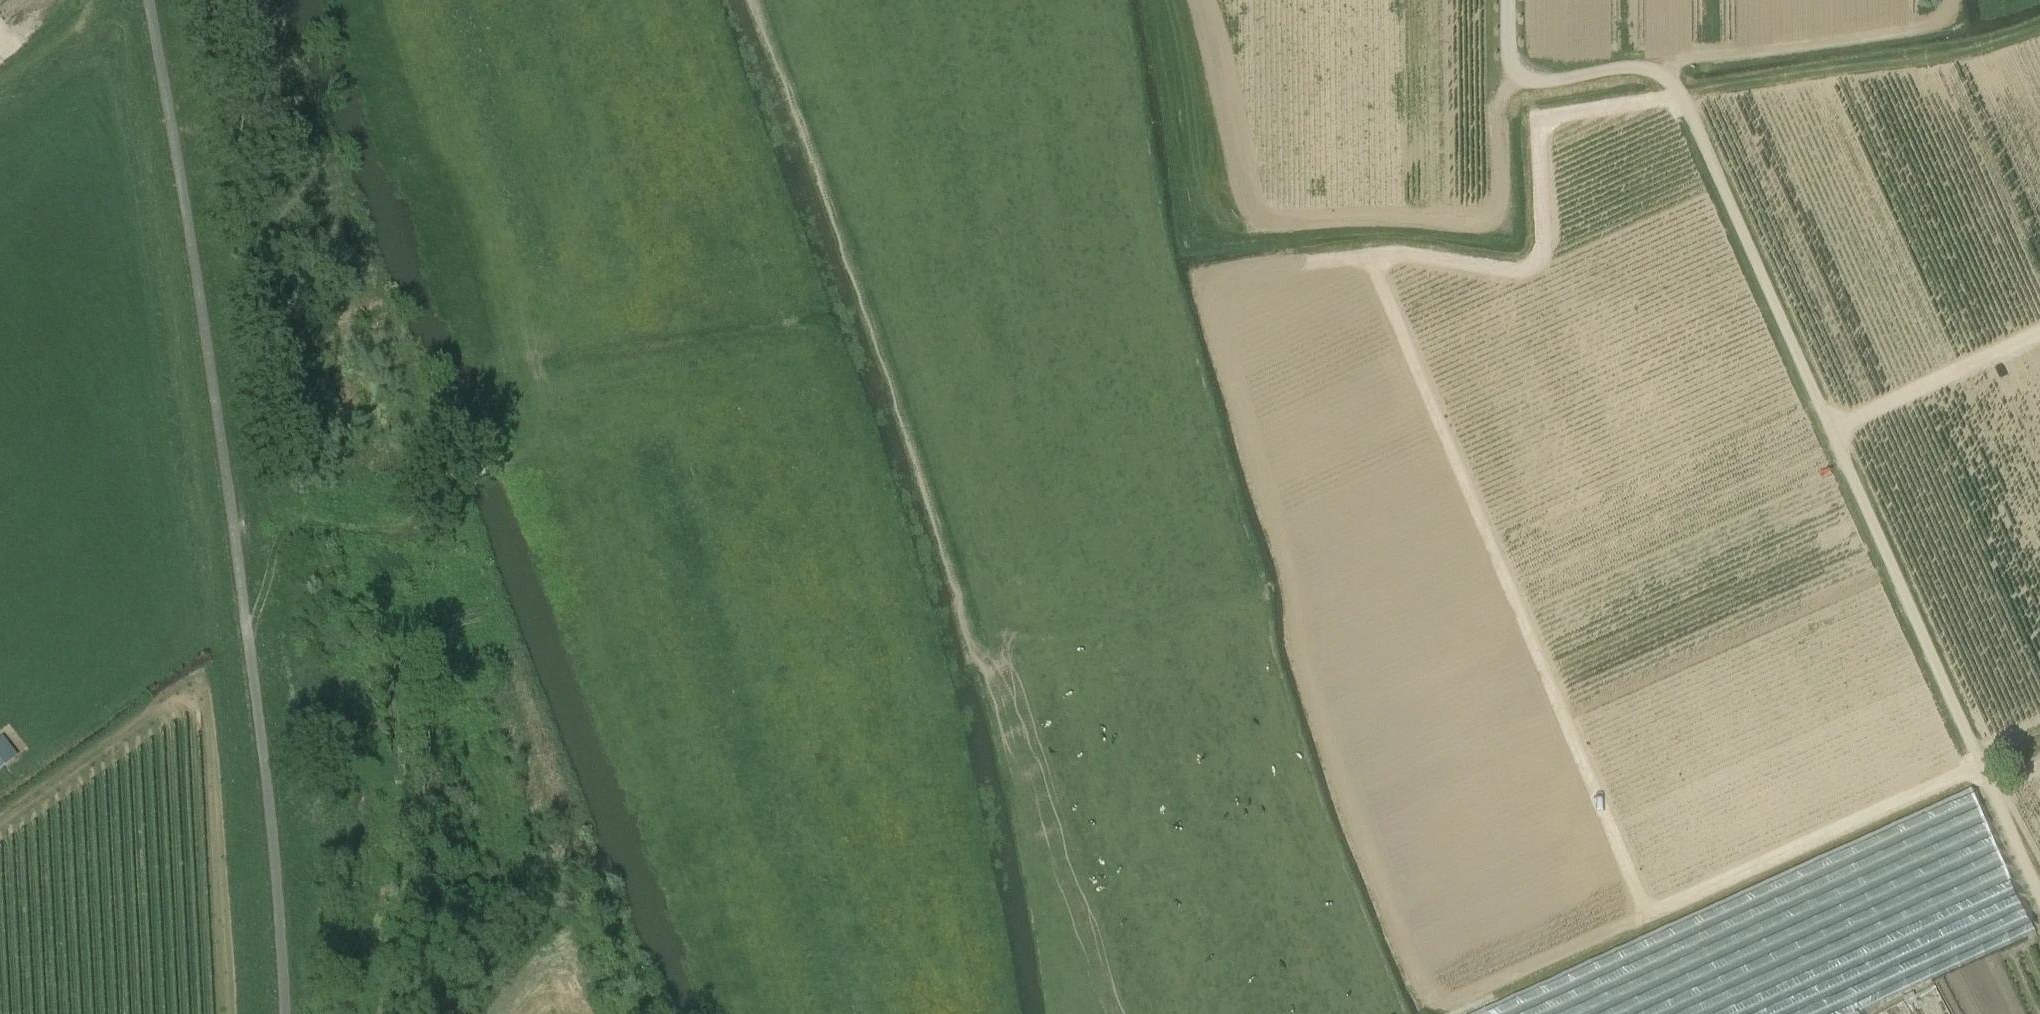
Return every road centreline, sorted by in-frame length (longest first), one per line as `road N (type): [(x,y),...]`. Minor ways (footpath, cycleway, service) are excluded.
road 1 (unclassified): [(2039,906),(1680,107),(1658,80),(1627,72),(1526,85),(1504,72),(1495,0)]
road 2 (residential): [(142,0),(224,527),(273,888),(280,1013)]

